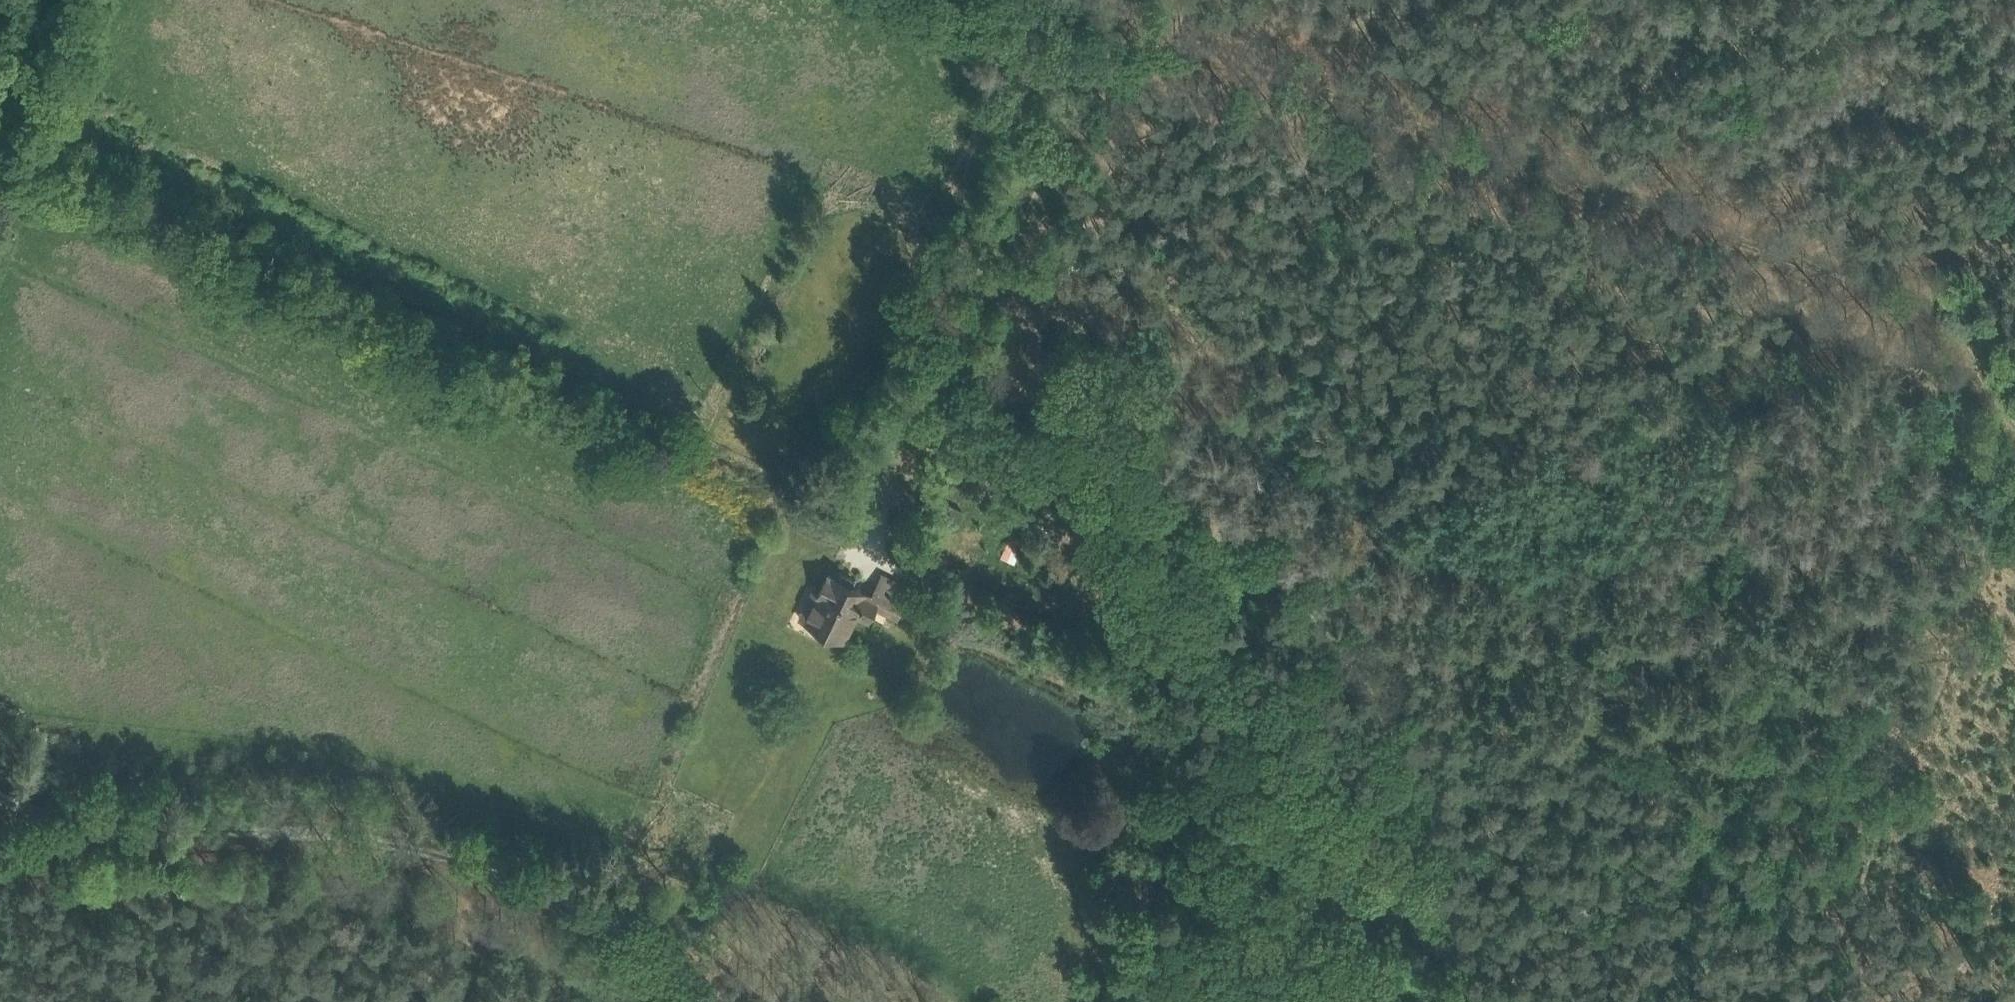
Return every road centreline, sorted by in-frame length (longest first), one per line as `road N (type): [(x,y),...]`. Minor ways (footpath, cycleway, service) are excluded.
road 1 (track): [(1378,1001),(1398,964),(1409,893),(1408,769),(1384,695),(1289,572),(913,411)]
road 2 (track): [(664,975),(567,906),(413,852),(323,838),(91,825),(0,793)]
road 3 (track): [(1117,0),(868,509)]

